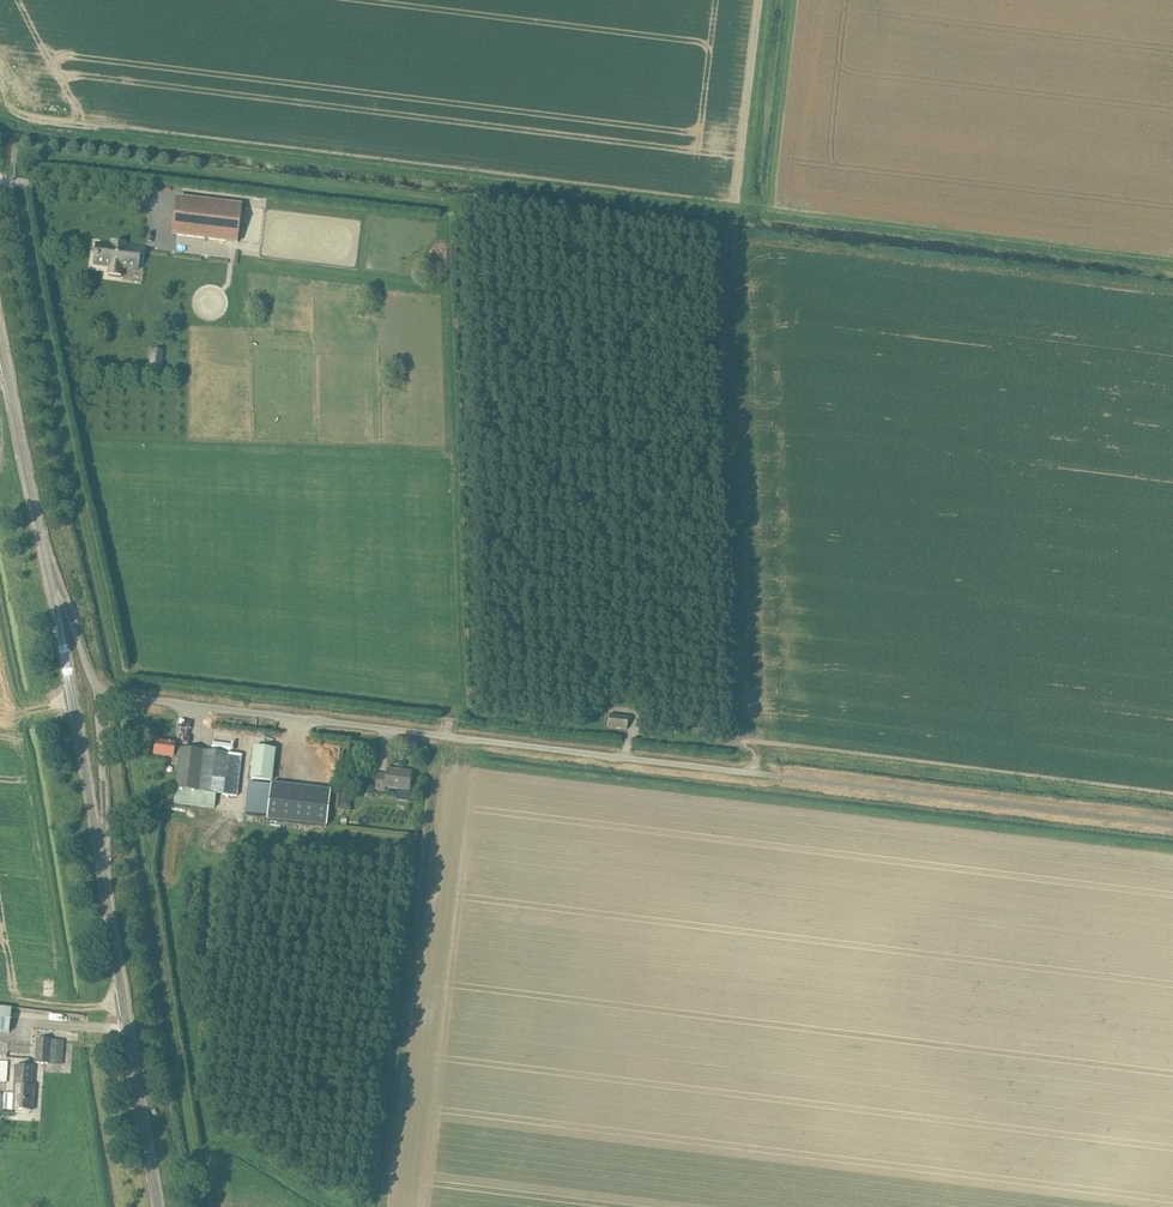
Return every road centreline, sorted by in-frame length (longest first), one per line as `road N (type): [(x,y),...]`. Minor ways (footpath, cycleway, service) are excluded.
road 1 (unclassified): [(780,777),(100,694)]
road 2 (unclassified): [(157,1206),(101,857)]
road 3 (unclassified): [(101,857),(41,543)]
road 4 (unclassified): [(41,543),(0,338)]
road 5 (unclassified): [(101,857),(100,694)]
road 6 (unclassified): [(100,694),(41,543)]

